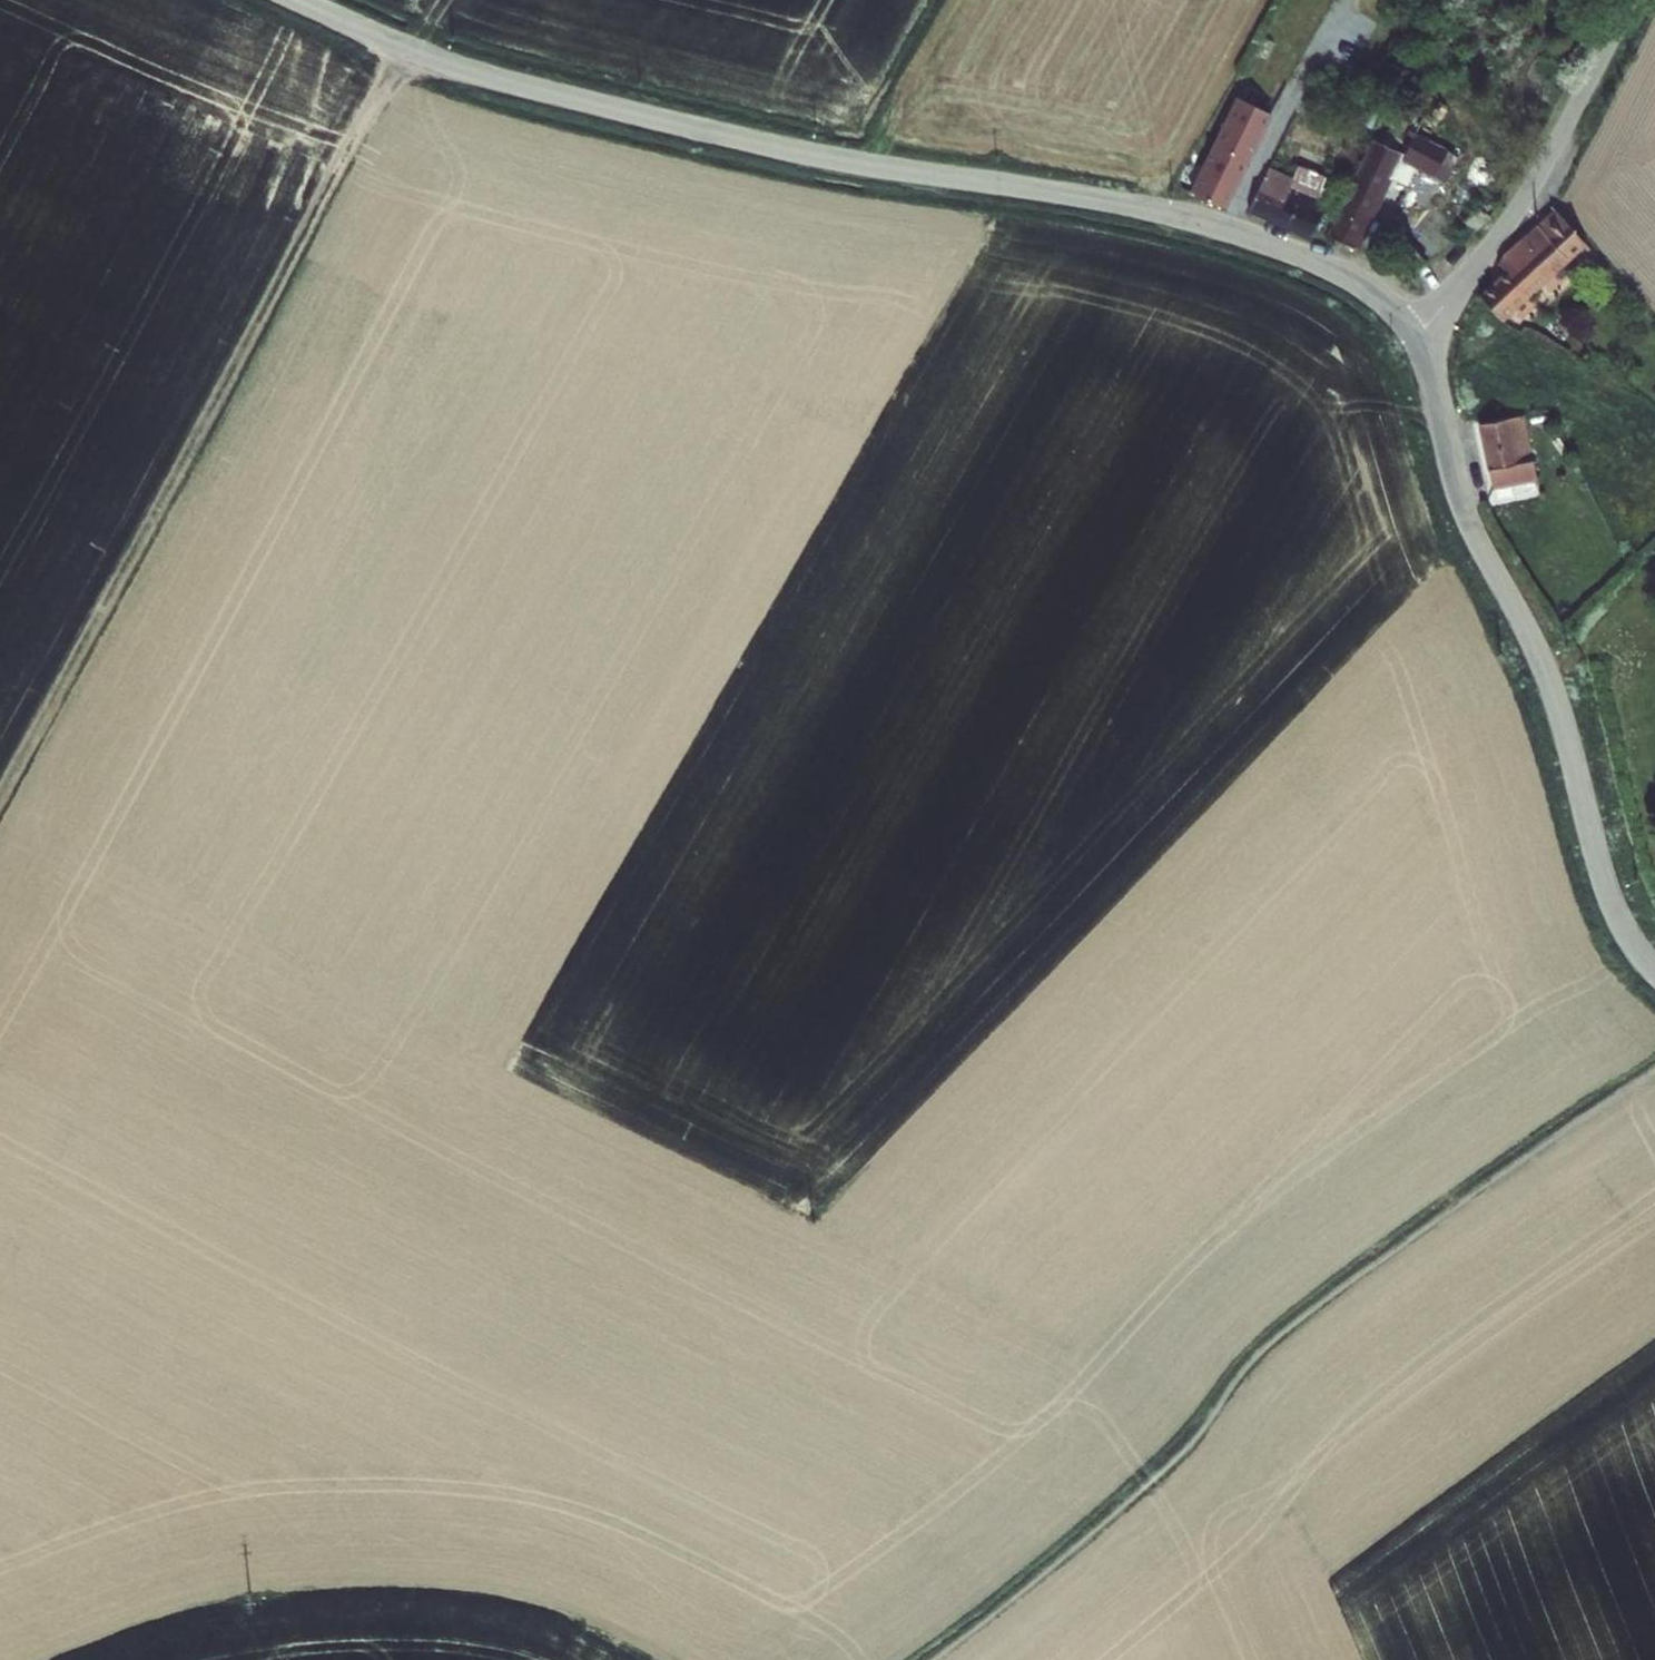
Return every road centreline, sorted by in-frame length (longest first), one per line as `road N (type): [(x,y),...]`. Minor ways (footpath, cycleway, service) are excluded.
road 1 (unclassified): [(1415,336),(1378,299),(1324,264),(1196,219),(761,146),(474,74),(296,0)]
road 2 (unclassified): [(1654,971),(1627,930),(1602,870),(1541,657),(1462,508),(1415,336)]
road 3 (residential): [(1415,336),(1518,209),(1631,0)]

